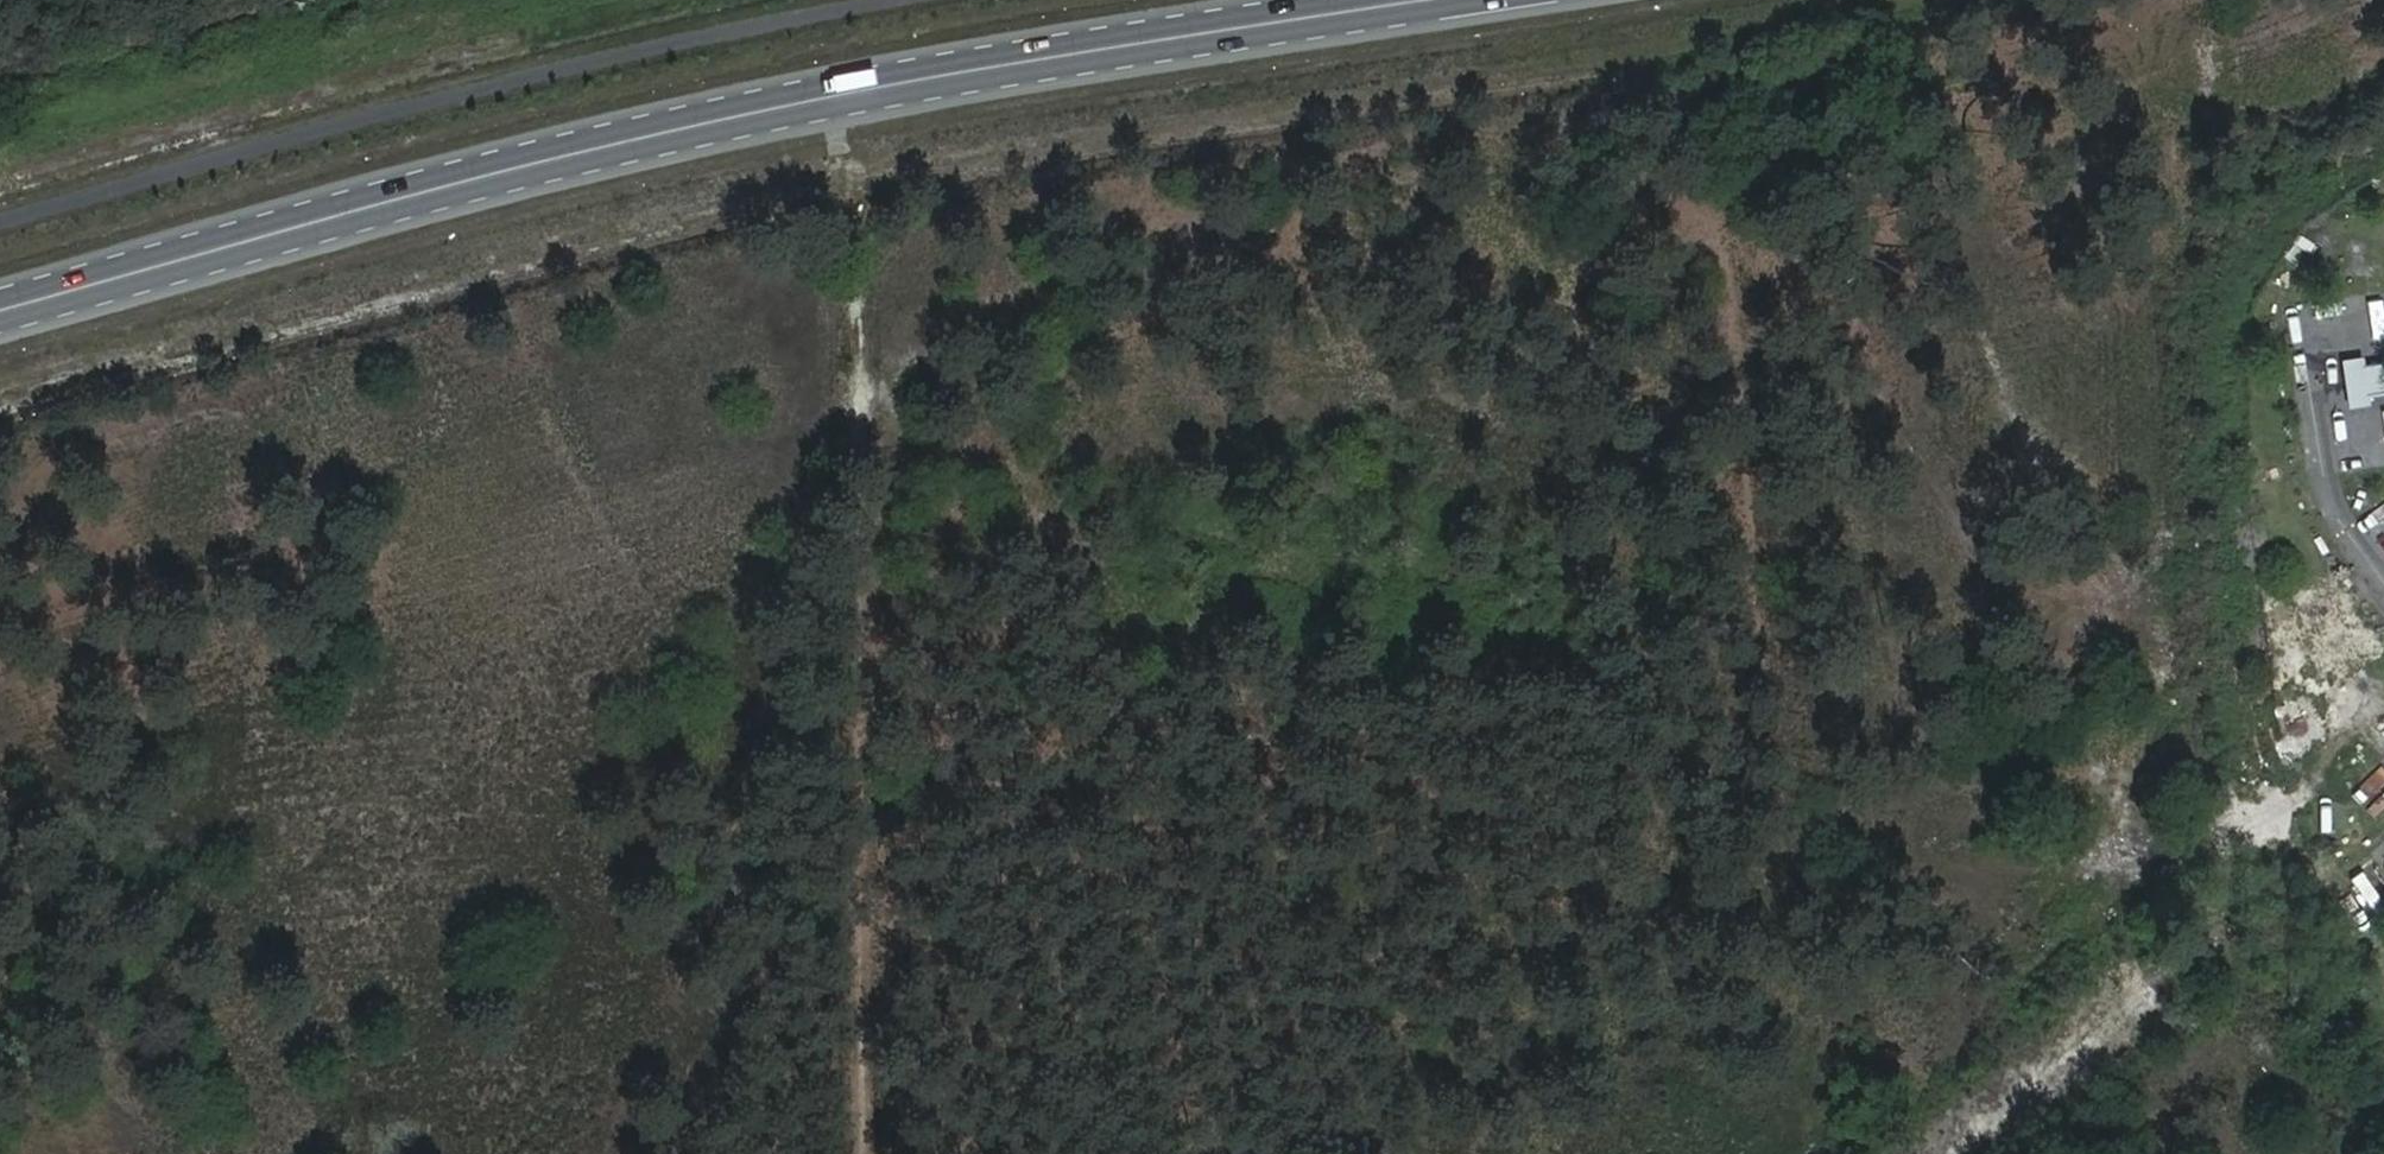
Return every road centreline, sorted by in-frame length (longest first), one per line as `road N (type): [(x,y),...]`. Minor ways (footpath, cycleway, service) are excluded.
road 1 (primary): [(1393,0),(1154,36),(635,140),(0,311)]

